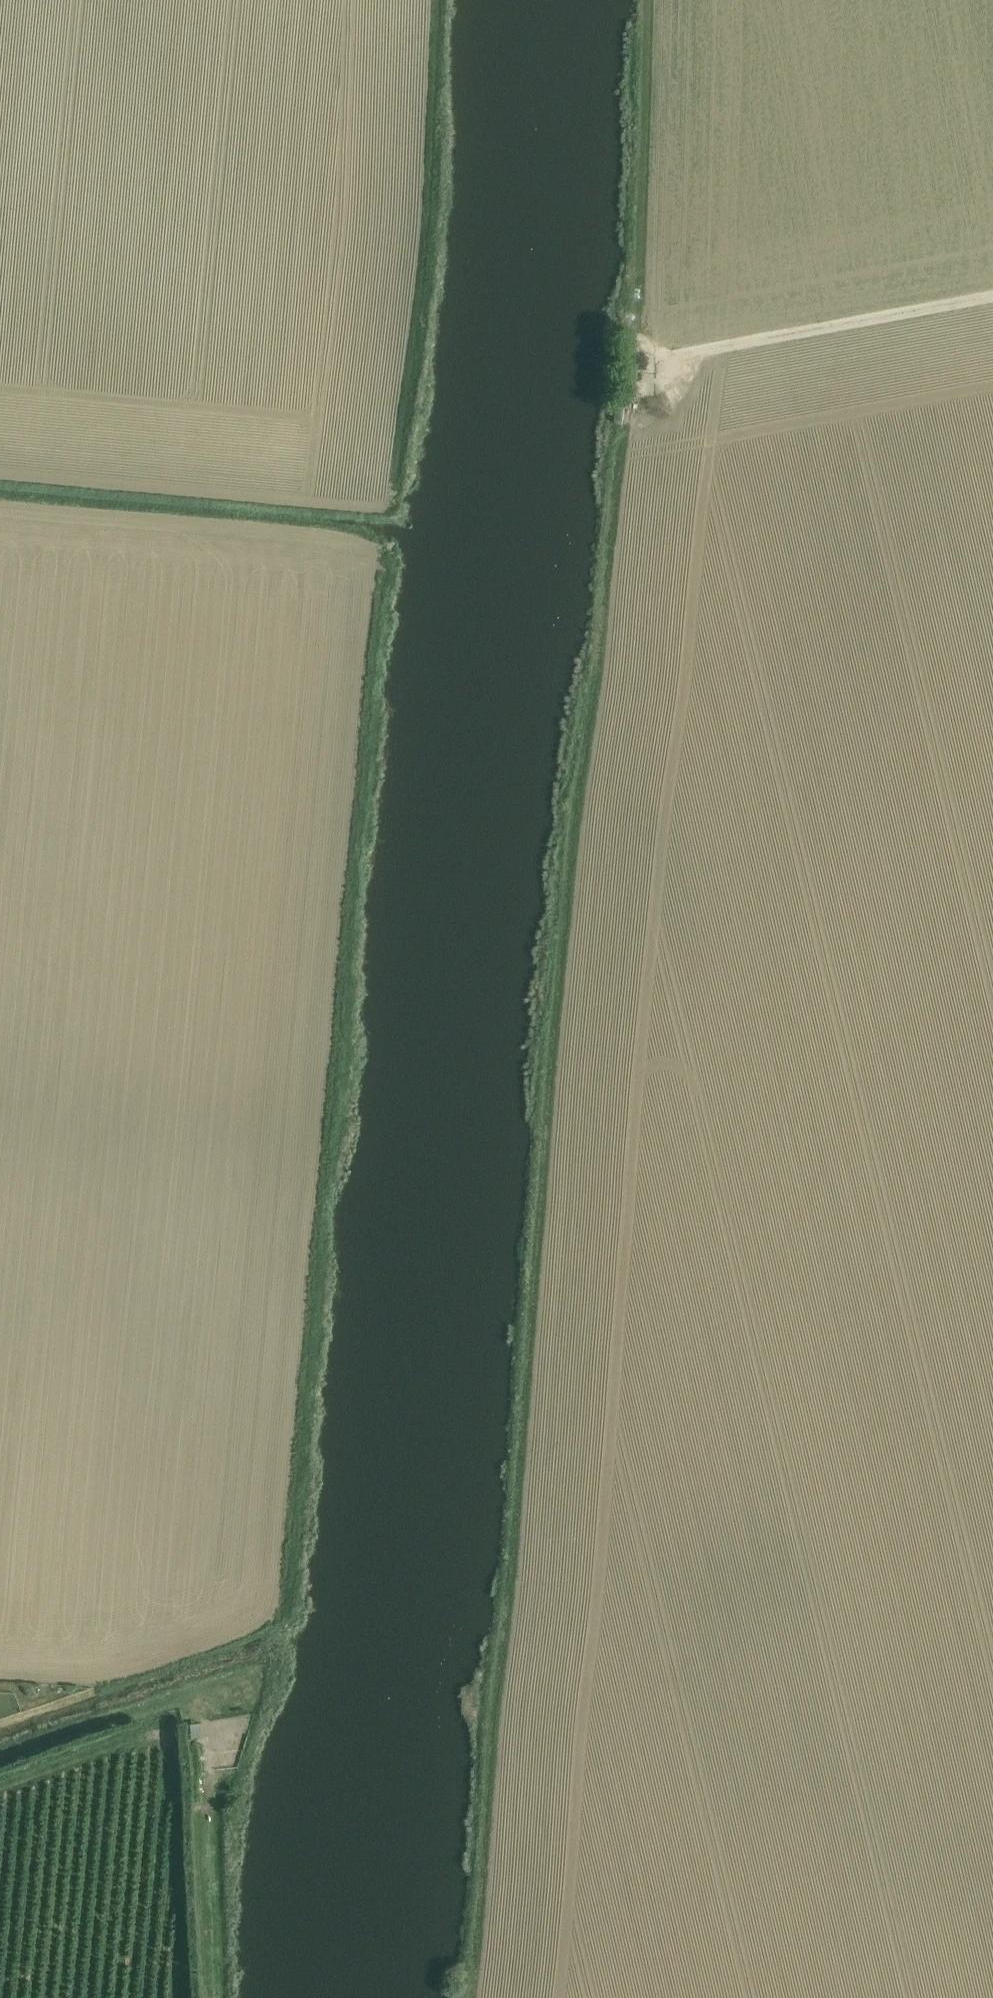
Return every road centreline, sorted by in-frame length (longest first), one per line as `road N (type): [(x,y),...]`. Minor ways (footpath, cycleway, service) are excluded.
road 1 (track): [(165,1734),(0,1784)]

